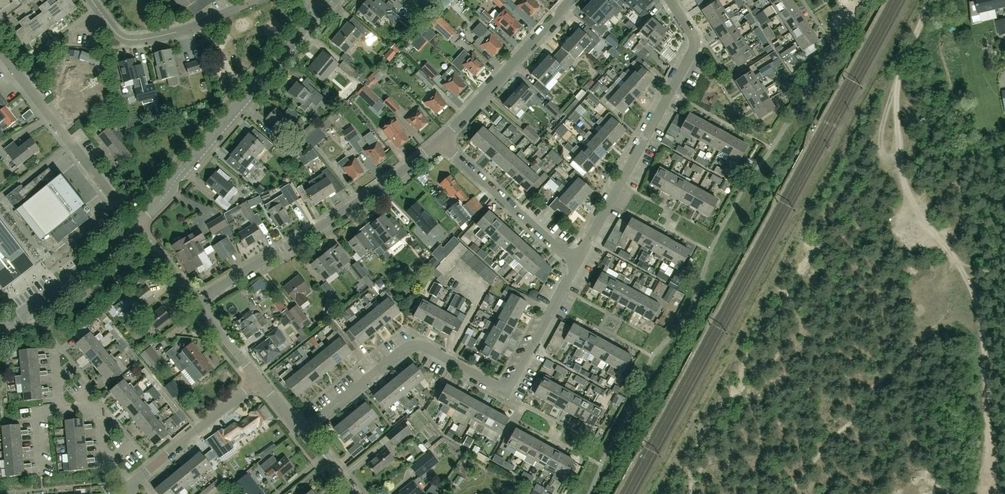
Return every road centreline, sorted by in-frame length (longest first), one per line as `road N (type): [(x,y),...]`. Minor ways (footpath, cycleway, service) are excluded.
road 1 (track): [(930,0),(899,77),(897,133),(912,208),(958,263),(975,300),(989,493)]
road 2 (residential): [(580,265),(508,392),(415,344),(303,432)]
road 3 (residential): [(672,0),(694,33),(694,55),(580,265)]
road 4 (residential): [(198,304),(443,139)]
road 5 (residential): [(136,229),(319,11)]
road 6 (residential): [(118,204),(0,51)]
road 7 (residential): [(443,139),(569,0)]
road 8 (residential): [(580,265),(443,139)]
road 9 (residential): [(253,0),(180,31),(131,40),(91,0)]
road 10 (residential): [(0,329),(136,229)]
road 11 (residential): [(131,483),(258,380)]
road 12 (residential): [(131,483),(104,451),(99,407),(60,410)]

